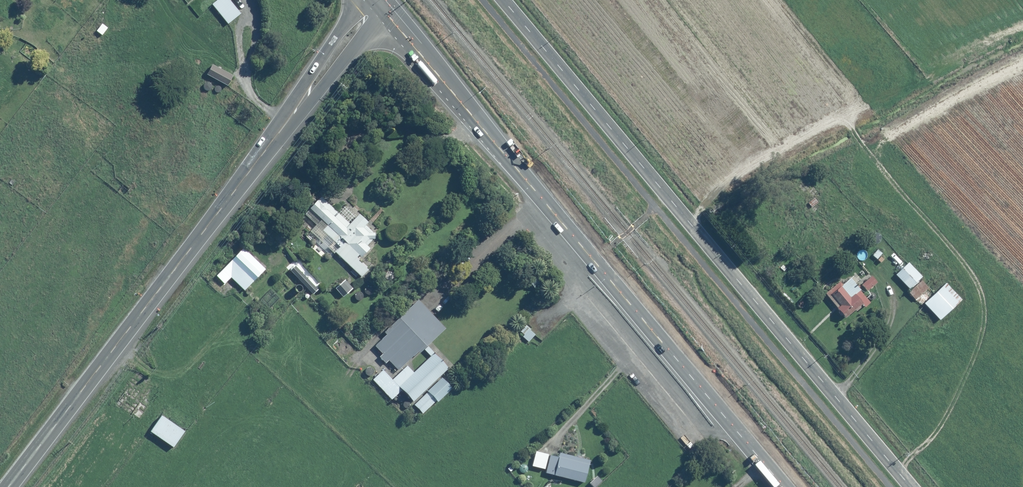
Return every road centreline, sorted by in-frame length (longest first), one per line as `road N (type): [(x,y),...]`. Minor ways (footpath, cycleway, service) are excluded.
road 1 (tertiary): [(503,0),(910,486)]
road 2 (secondary): [(378,3),(782,486)]
road 3 (primary): [(7,486),(378,3)]

